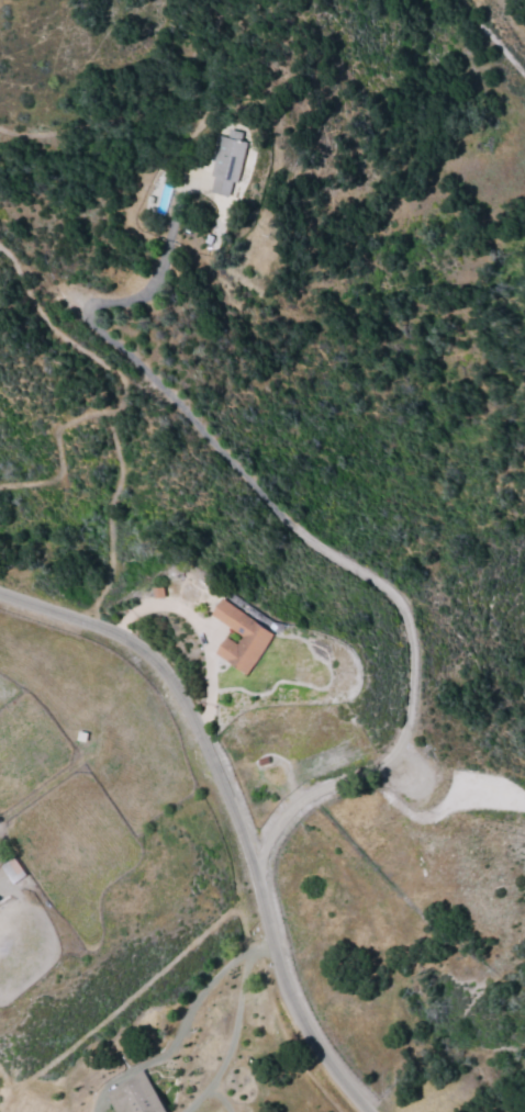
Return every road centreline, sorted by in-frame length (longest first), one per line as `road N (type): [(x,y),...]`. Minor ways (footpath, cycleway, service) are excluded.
road 1 (residential): [(0,247),(69,341),(169,400),(301,528),(410,611),(416,672),(402,732),(367,770),(278,816),(264,851),(279,965),(306,1030),(371,1111)]
road 2 (residential): [(357,1099),(524,965)]
road 3 (residential): [(0,134),(43,130),(156,66)]

